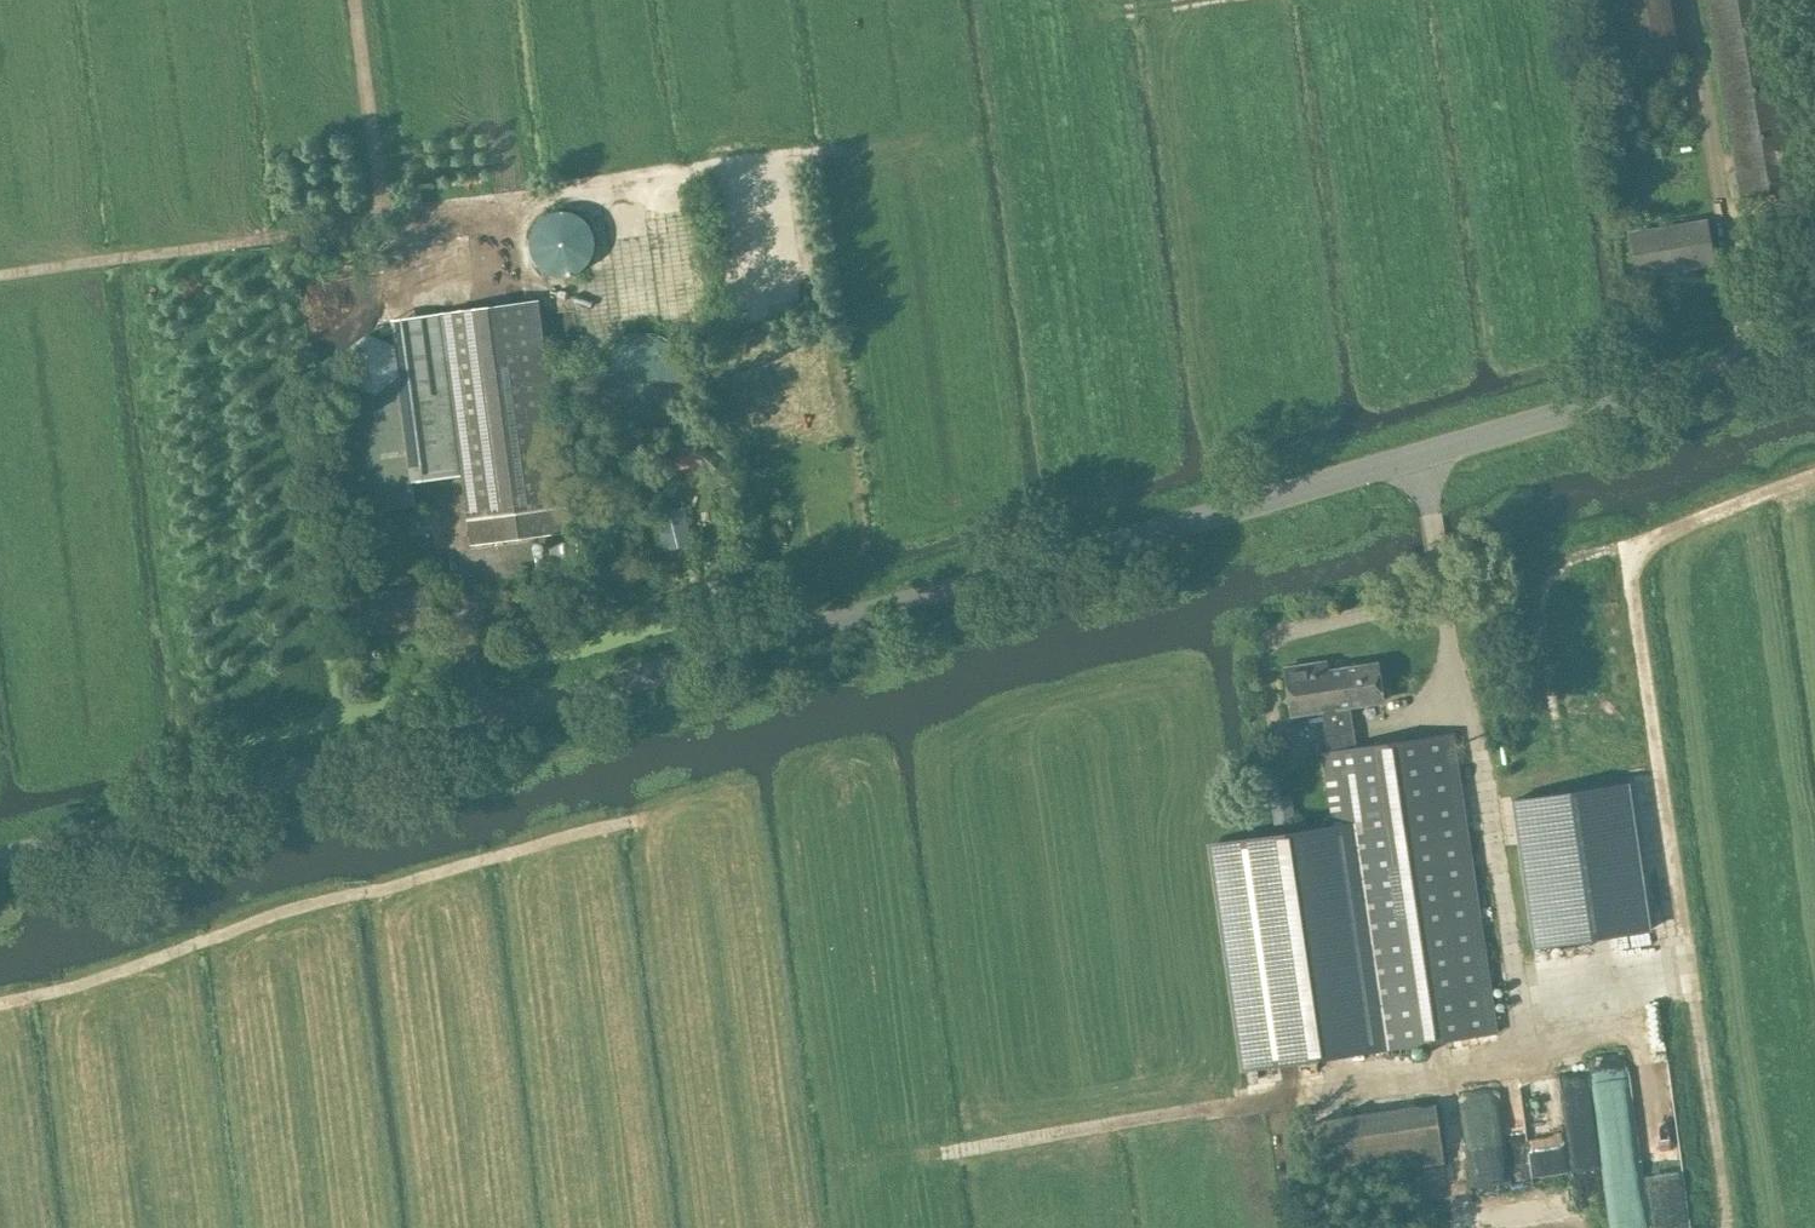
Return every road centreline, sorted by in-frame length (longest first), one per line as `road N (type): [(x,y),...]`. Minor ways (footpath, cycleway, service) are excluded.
road 1 (unclassified): [(0,861),(1814,339)]
road 2 (track): [(1427,450),(1517,985),(1684,957),(1630,572),(1640,545),(1814,481)]
road 3 (track): [(482,723),(382,200),(356,0)]
road 4 (track): [(0,1004),(614,825)]

